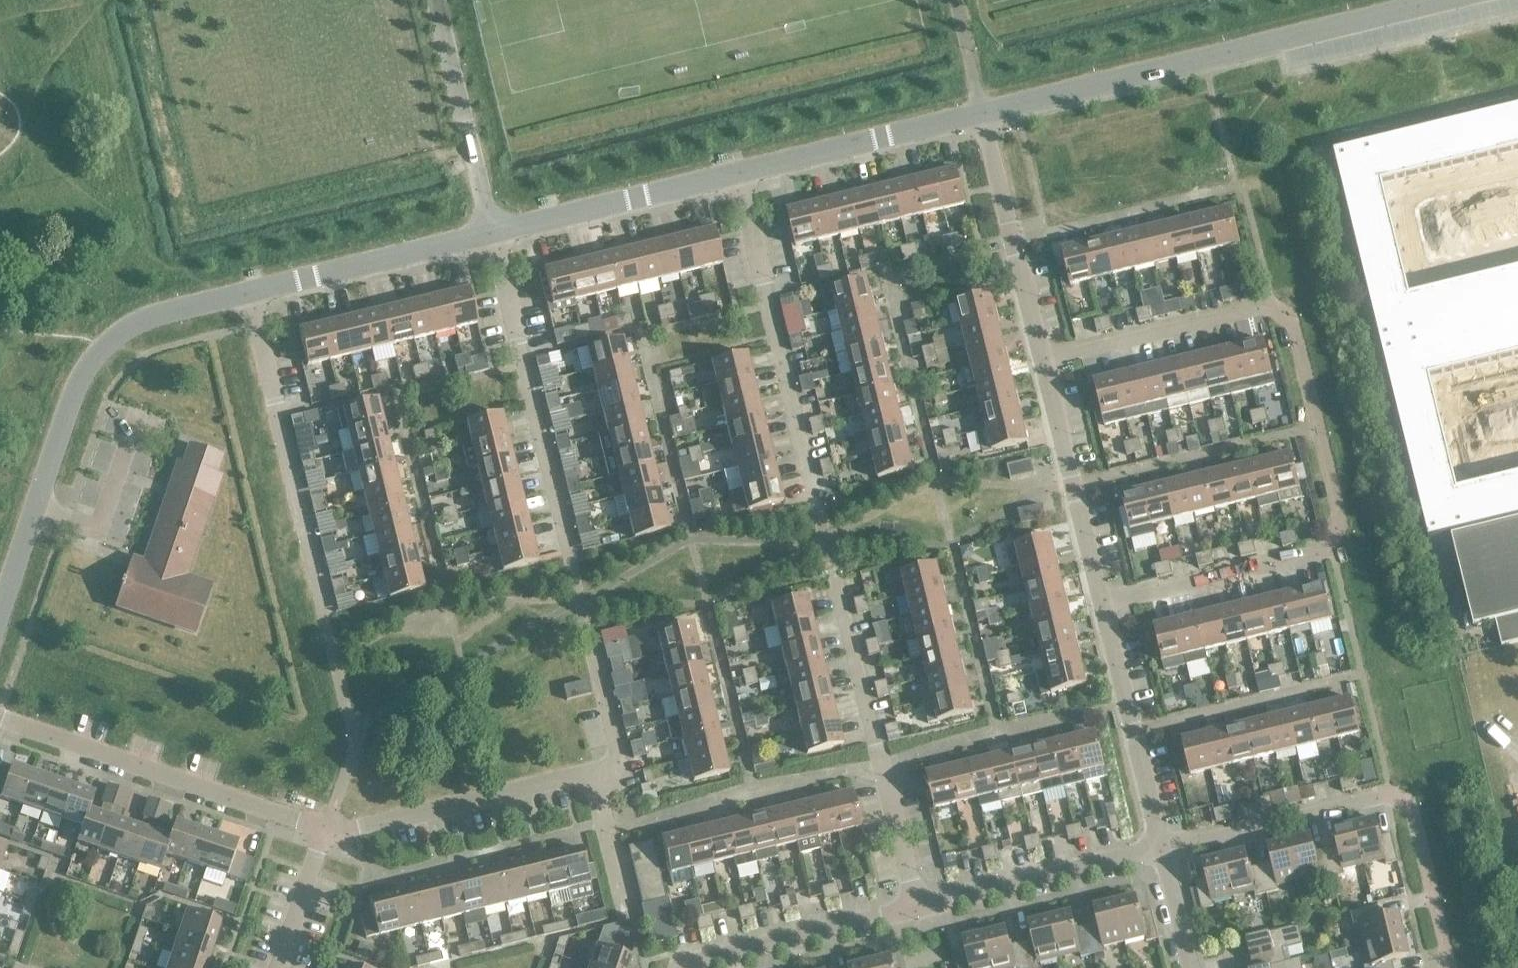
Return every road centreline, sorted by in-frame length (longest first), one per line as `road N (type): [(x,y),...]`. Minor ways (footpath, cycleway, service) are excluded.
road 1 (residential): [(323,830),(353,740),(249,290)]
road 2 (unclassified): [(983,114),(1452,0)]
road 3 (residential): [(1100,601),(1327,546),(1339,526),(1293,318)]
road 4 (unclassified): [(0,616),(65,423),(99,352),(174,309),(249,290)]
road 5 (residential): [(573,570),(490,234)]
road 6 (residential): [(323,830),(0,721)]
road 7 (residential): [(816,498),(742,175)]
road 8 (residential): [(913,901),(839,594)]
road 9 (residential): [(590,770),(323,830)]
road 10 (residential): [(1157,850),(1389,792),(1413,806)]
road 11 (residential): [(1043,359),(1270,304),(1293,318)]
road 12 (unclassified): [(490,234),(742,175)]
road 13 (residential): [(1157,850),(1100,601)]
road 14 (residential): [(1043,359),(983,114)]
road 15 (residential): [(913,901),(1157,850)]
road 16 (residential): [(1100,601),(1043,359)]
road 17 (unclassified): [(742,175),(983,114)]
road 18 (unclassified): [(249,290),(490,234)]
road 19 (residential): [(676,967),(913,901)]
road 20 (residential): [(490,234),(434,0)]
road 21 (residential): [(590,770),(620,763),(589,632)]
road 22 (residential): [(1450,967),(1413,806)]
road 23 (residential): [(625,917),(590,770)]
road 24 (residential): [(277,967),(323,830)]
road 25 (residential): [(1195,967),(1173,873),(1157,850)]

